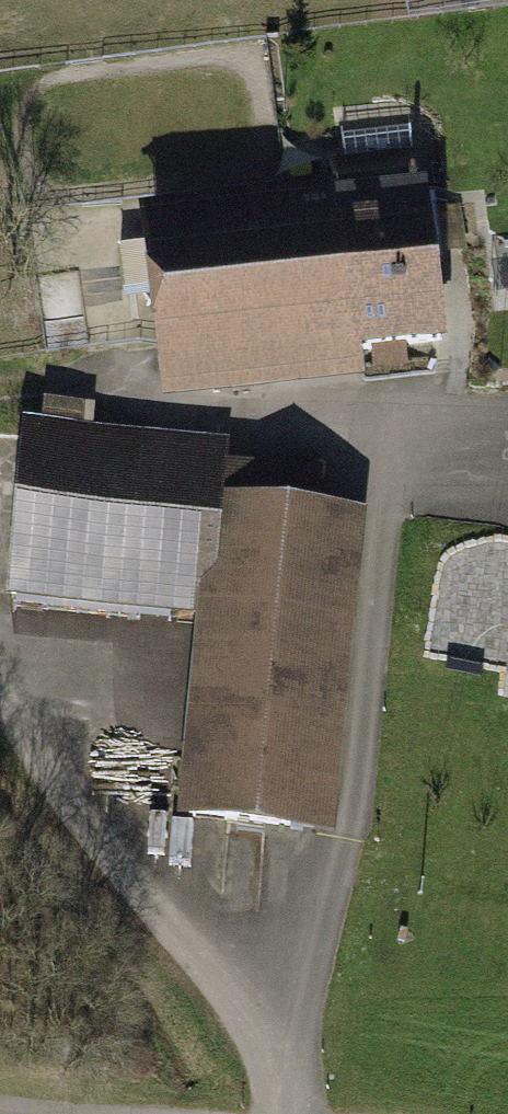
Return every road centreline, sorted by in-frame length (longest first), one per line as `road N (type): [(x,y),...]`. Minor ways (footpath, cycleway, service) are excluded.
road 1 (track): [(453,420),(399,455),(354,819),(296,1021),(287,1099)]
road 2 (track): [(0,672),(66,781),(268,1038),(291,1113)]
road 3 (track): [(55,379),(113,407),(199,417),(453,420)]

